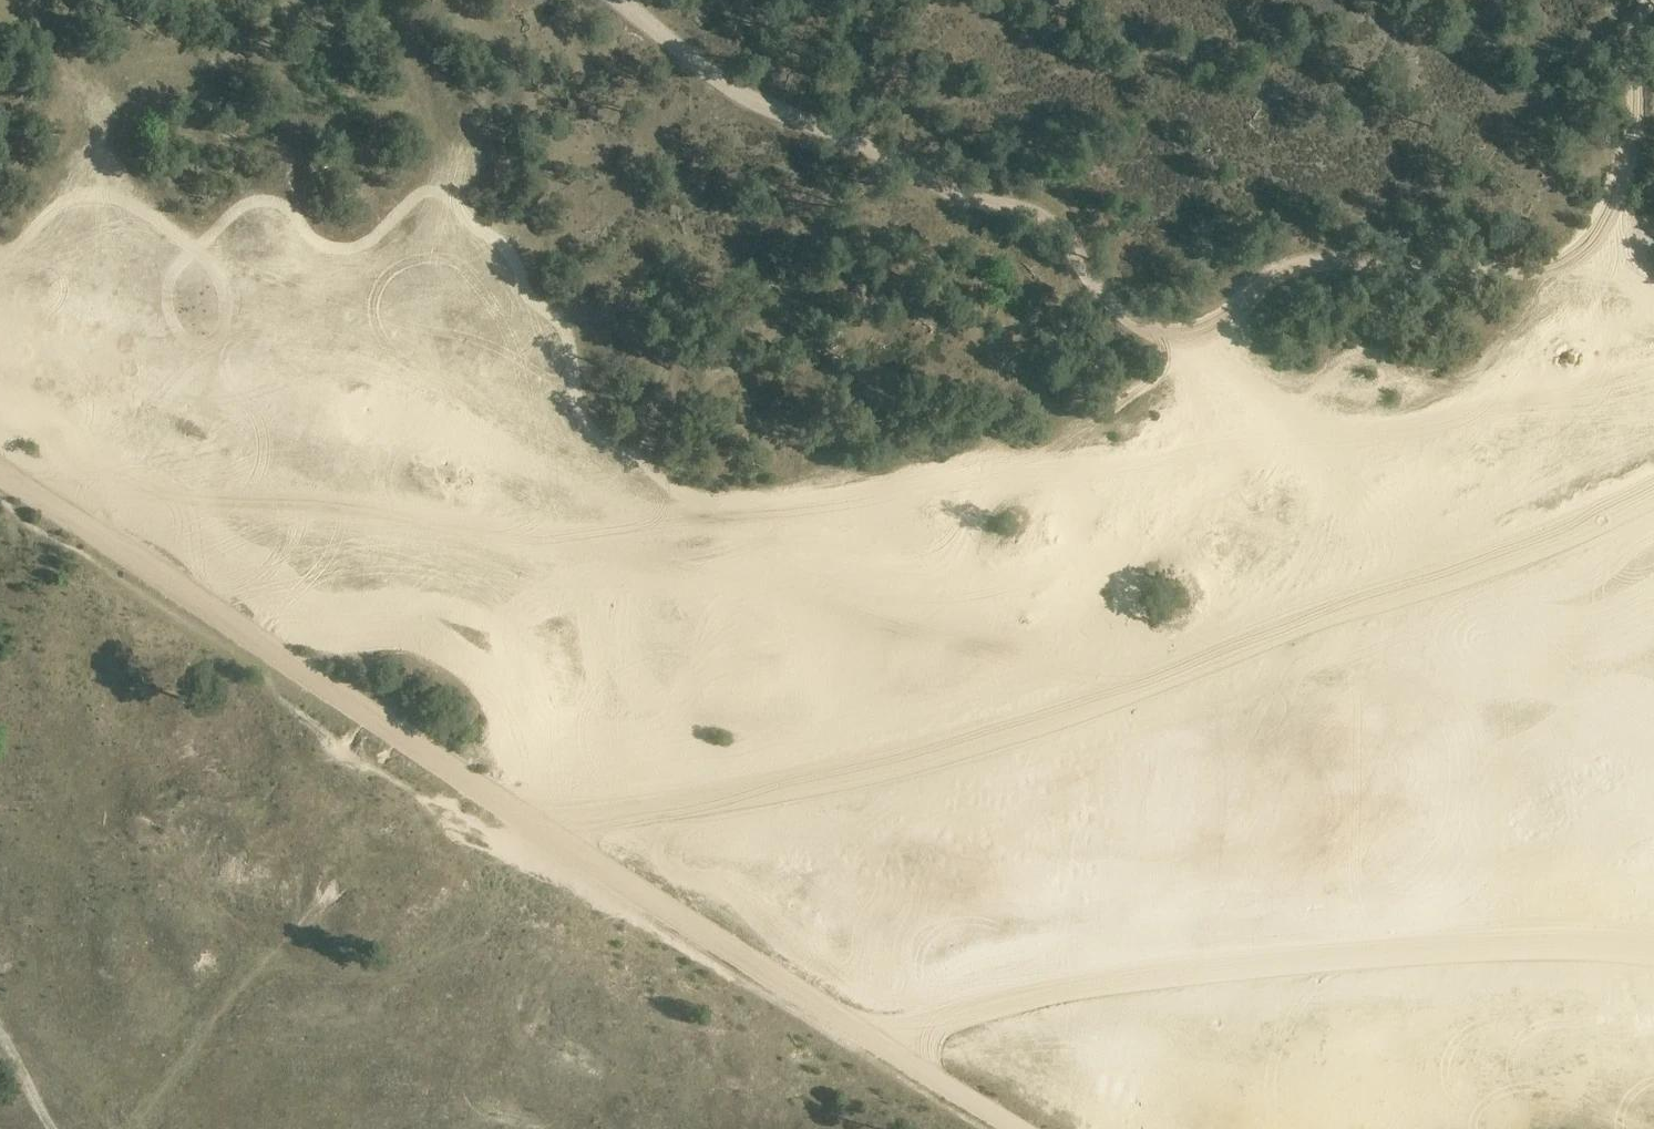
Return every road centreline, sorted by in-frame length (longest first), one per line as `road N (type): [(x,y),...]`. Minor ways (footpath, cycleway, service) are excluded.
road 1 (track): [(95,532),(284,516),(522,534),(771,523),(921,507),(1158,417),(1198,331),(1255,394),(1318,405),(1415,404),(1523,336),(1611,315),(1653,316)]
road 2 (track): [(1650,0),(1631,44),(1636,109),(1626,158),(1610,209),(1570,257),(1540,271),(1505,273),(1308,264),(1272,277),(1198,331),(1165,334),(1126,318),(1060,232),(1031,214),(954,193),(748,95),(619,0)]
road 3 (track): [(0,473),(1018,1128)]
road 4 (track): [(1653,490),(1562,533),(1233,643),(983,739),(736,790),(511,807)]
road 5 (track): [(1653,946),(1402,950),(1031,993),(919,1028),(857,1029)]
road 6 (track): [(771,523),(1027,644),(1168,669)]

